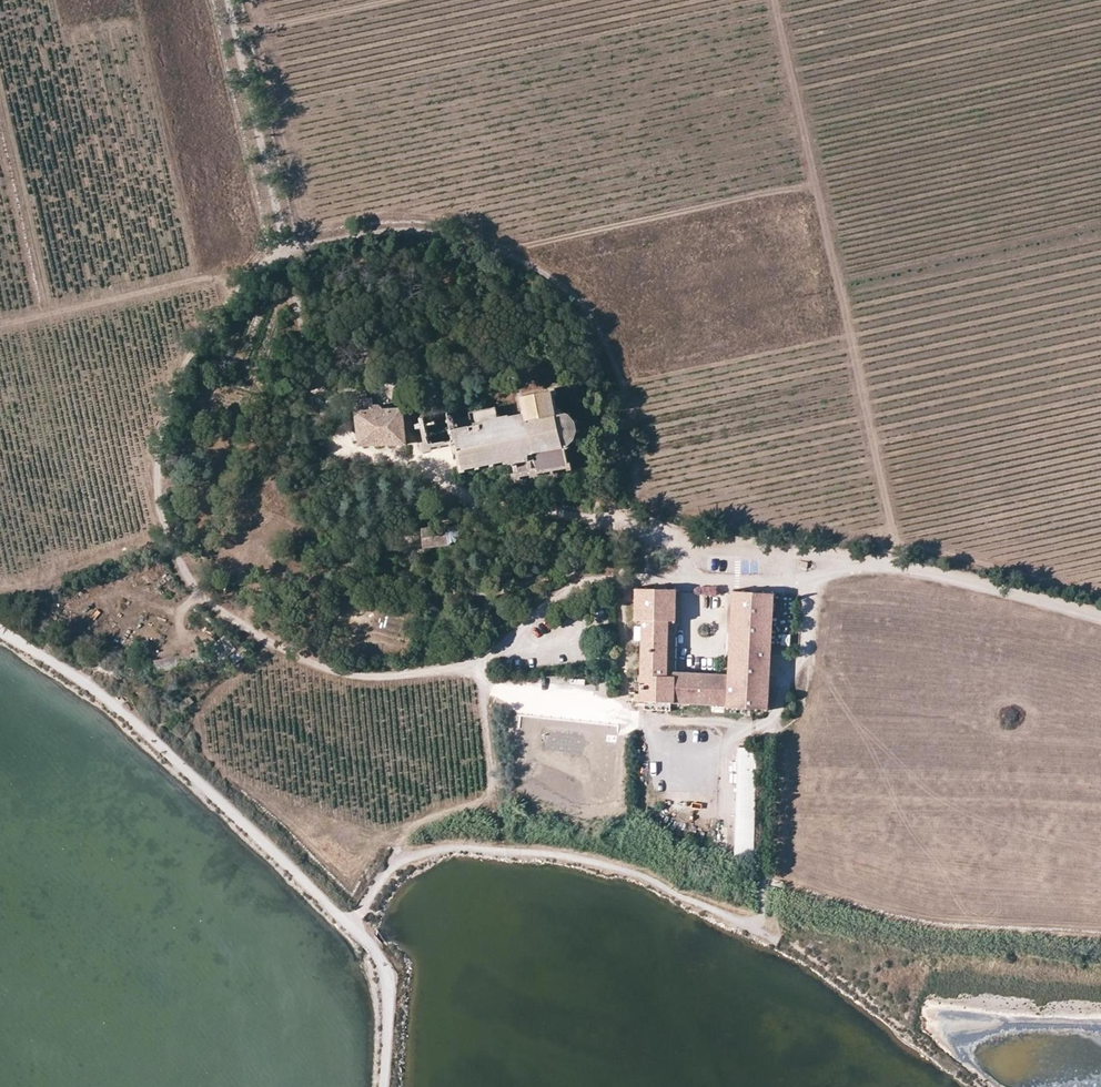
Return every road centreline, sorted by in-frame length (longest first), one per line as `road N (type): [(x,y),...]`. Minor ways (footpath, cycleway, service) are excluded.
road 1 (track): [(231,0),(287,245),(217,305),(166,416),(156,517),(175,567),(220,612),(268,644),(386,679),(482,659),(559,593),(693,574)]
road 2 (unclassified): [(381,1086),(390,1002),(381,956),(101,694),(0,628)]
road 3 (track): [(898,567),(775,0)]
road 4 (track): [(287,245),(426,232),(504,250),(815,183)]
road 5 (track): [(781,943),(641,873),(490,849),(397,862),(356,929)]
road 6 (track): [(0,323),(263,264)]
road 7 (track): [(482,659),(493,785),(486,799),(412,829),(395,849),(397,862)]
road 8 (unclassified): [(861,564),(1100,614)]
road 9 (unclassified): [(861,564),(795,581),(698,578),(687,560),(697,550)]
road 10 (unclassified): [(697,550),(861,564)]

